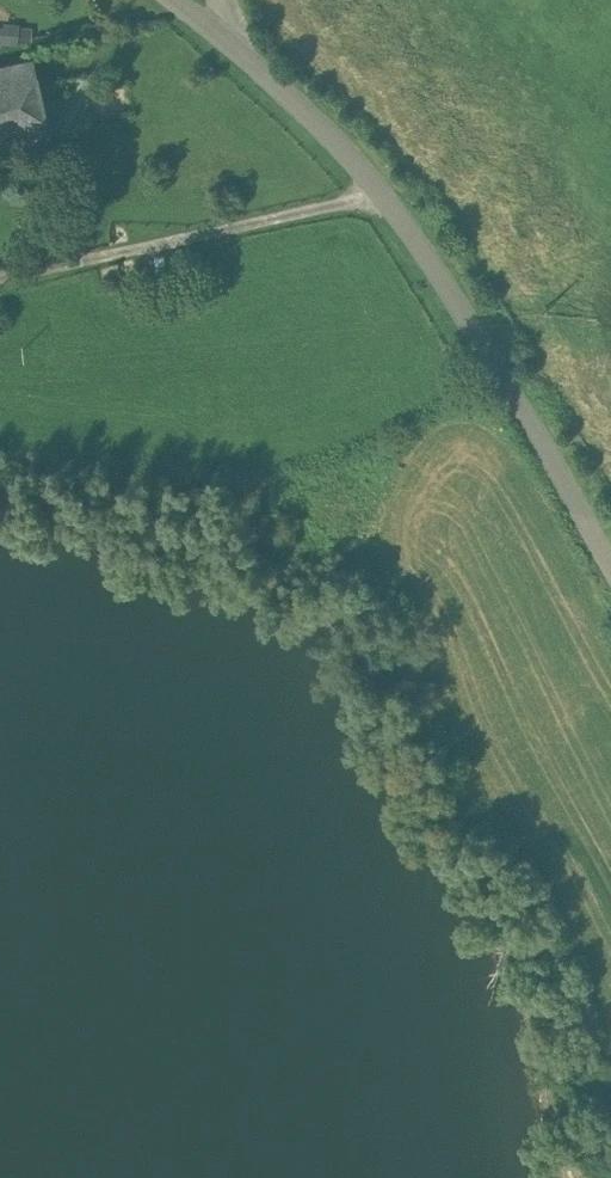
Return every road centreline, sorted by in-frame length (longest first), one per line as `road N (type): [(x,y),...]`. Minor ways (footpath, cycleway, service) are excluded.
road 1 (unclassified): [(610,556),(386,185),(187,0)]

